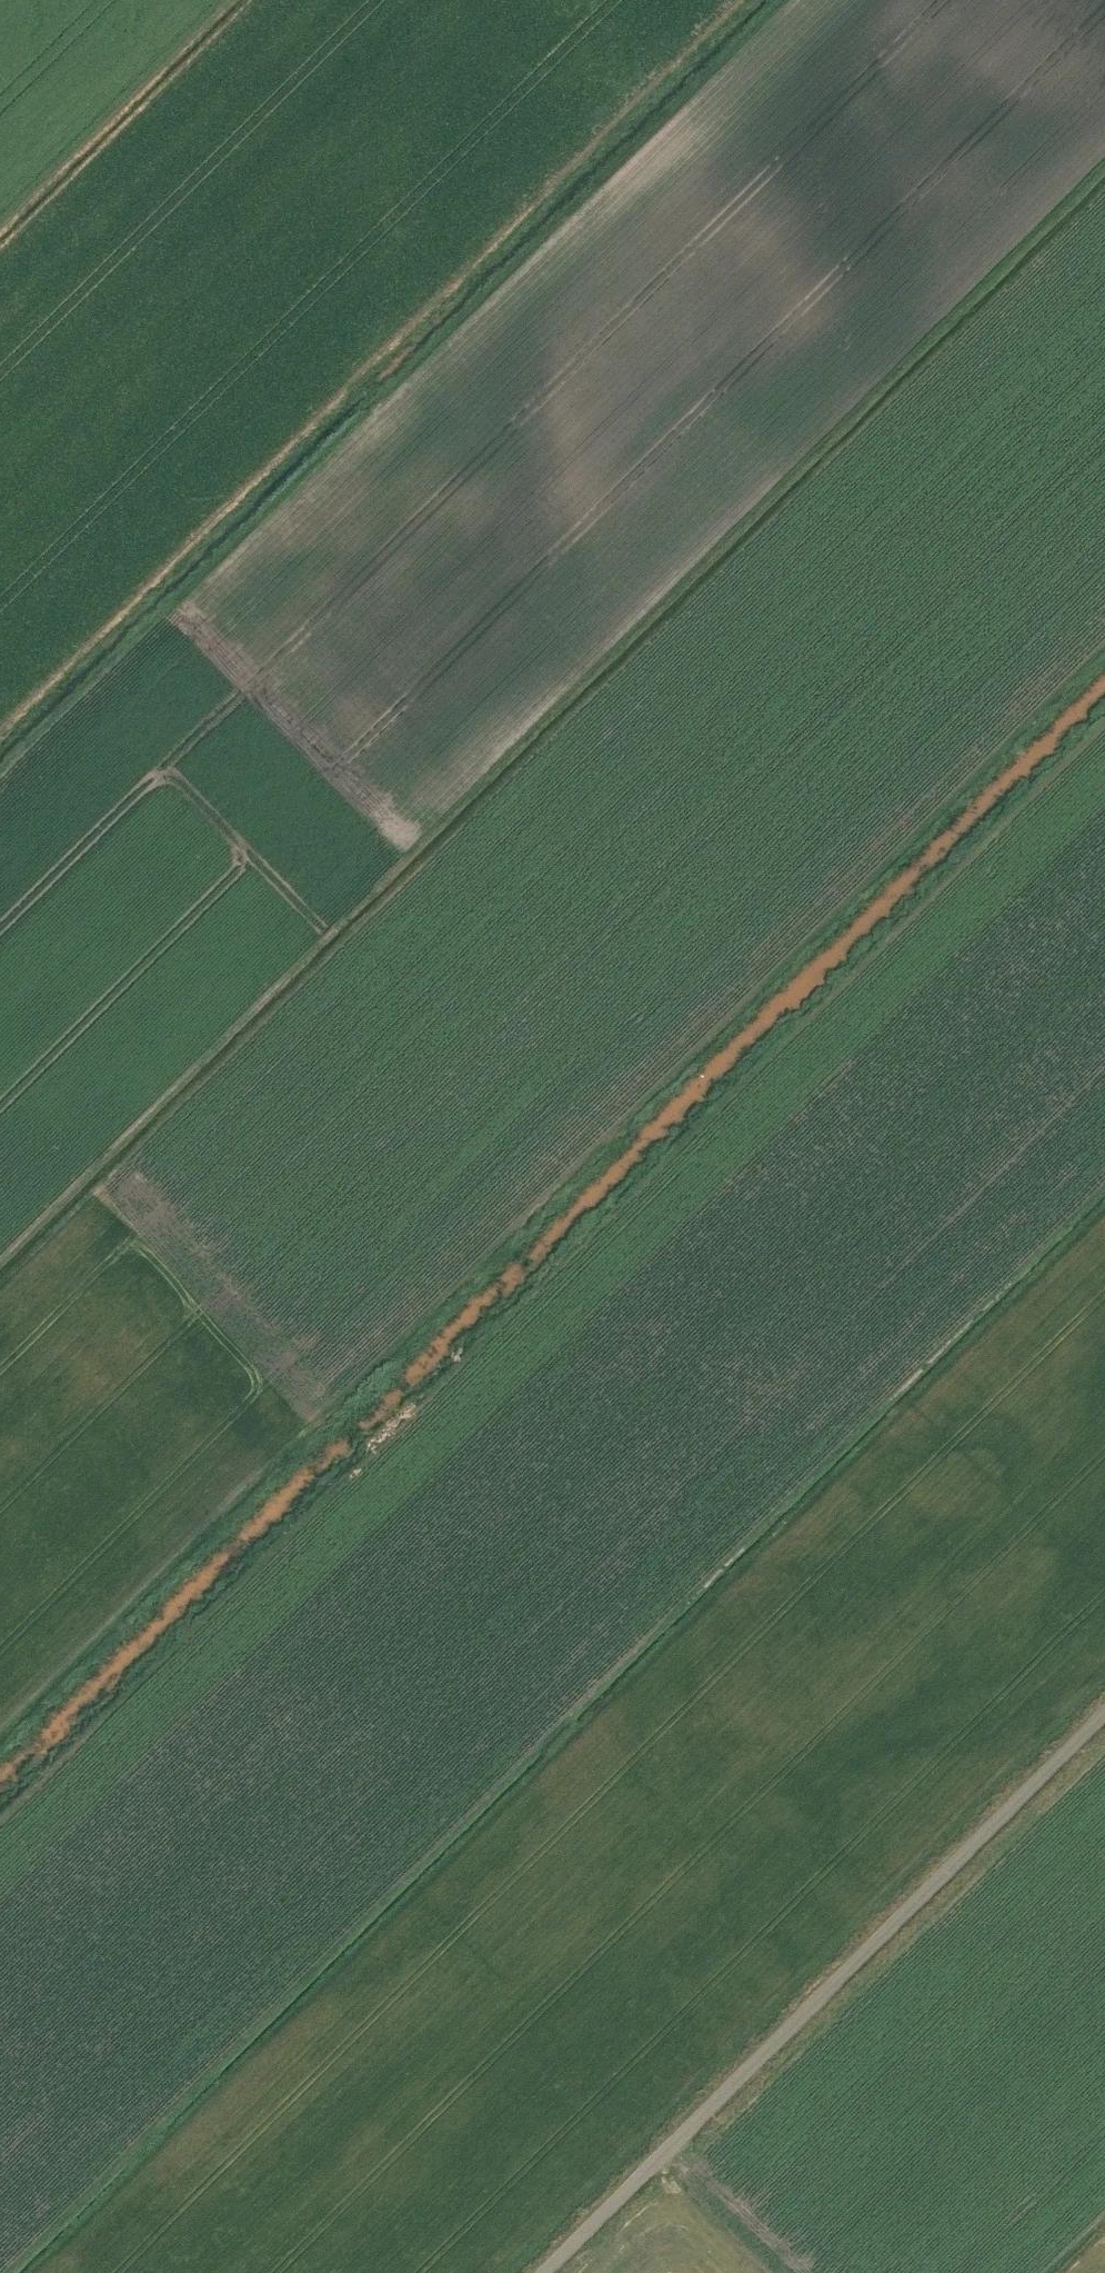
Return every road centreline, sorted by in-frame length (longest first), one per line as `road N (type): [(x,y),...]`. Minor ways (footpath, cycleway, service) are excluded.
road 1 (unclassified): [(545,2272),(1104,1717)]

